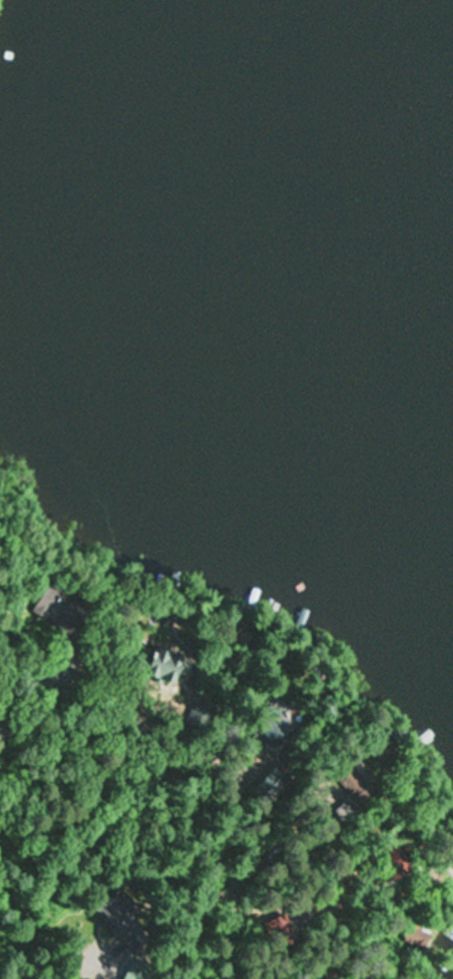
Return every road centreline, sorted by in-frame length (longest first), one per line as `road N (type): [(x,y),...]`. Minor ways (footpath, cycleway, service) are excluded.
road 1 (residential): [(197,978),(224,874),(227,806),(210,773),(138,741),(0,608)]

